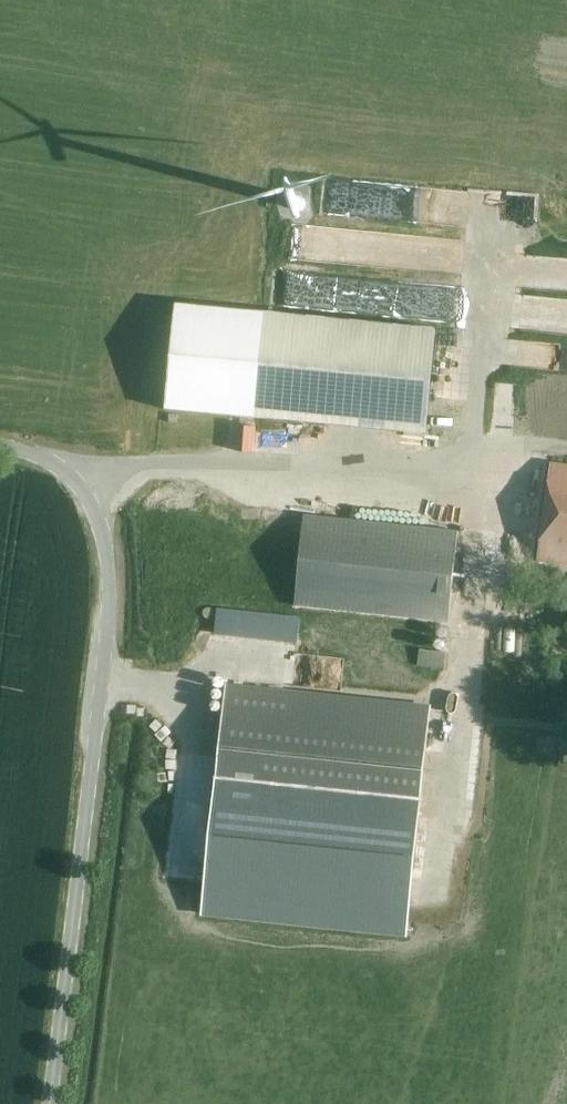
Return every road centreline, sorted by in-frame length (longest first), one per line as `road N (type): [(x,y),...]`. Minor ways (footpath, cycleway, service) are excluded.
road 1 (unclassified): [(52,1103),(111,581),(91,487),(74,469),(0,446)]

